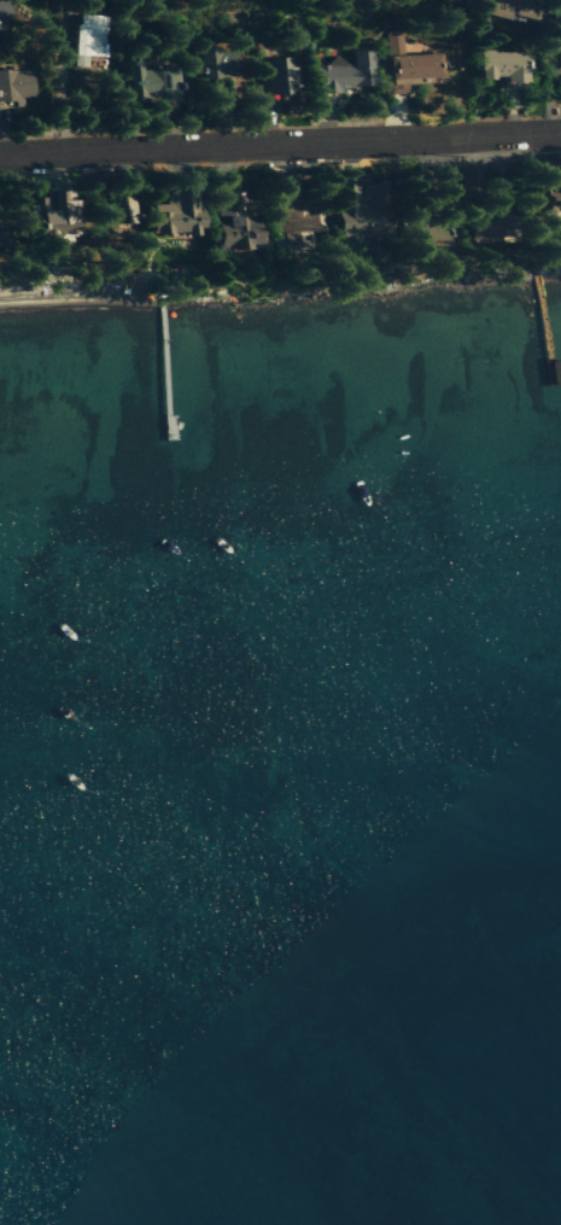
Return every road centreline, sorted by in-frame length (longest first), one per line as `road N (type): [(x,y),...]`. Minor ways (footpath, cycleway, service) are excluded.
road 1 (residential): [(0,159),(560,135)]

